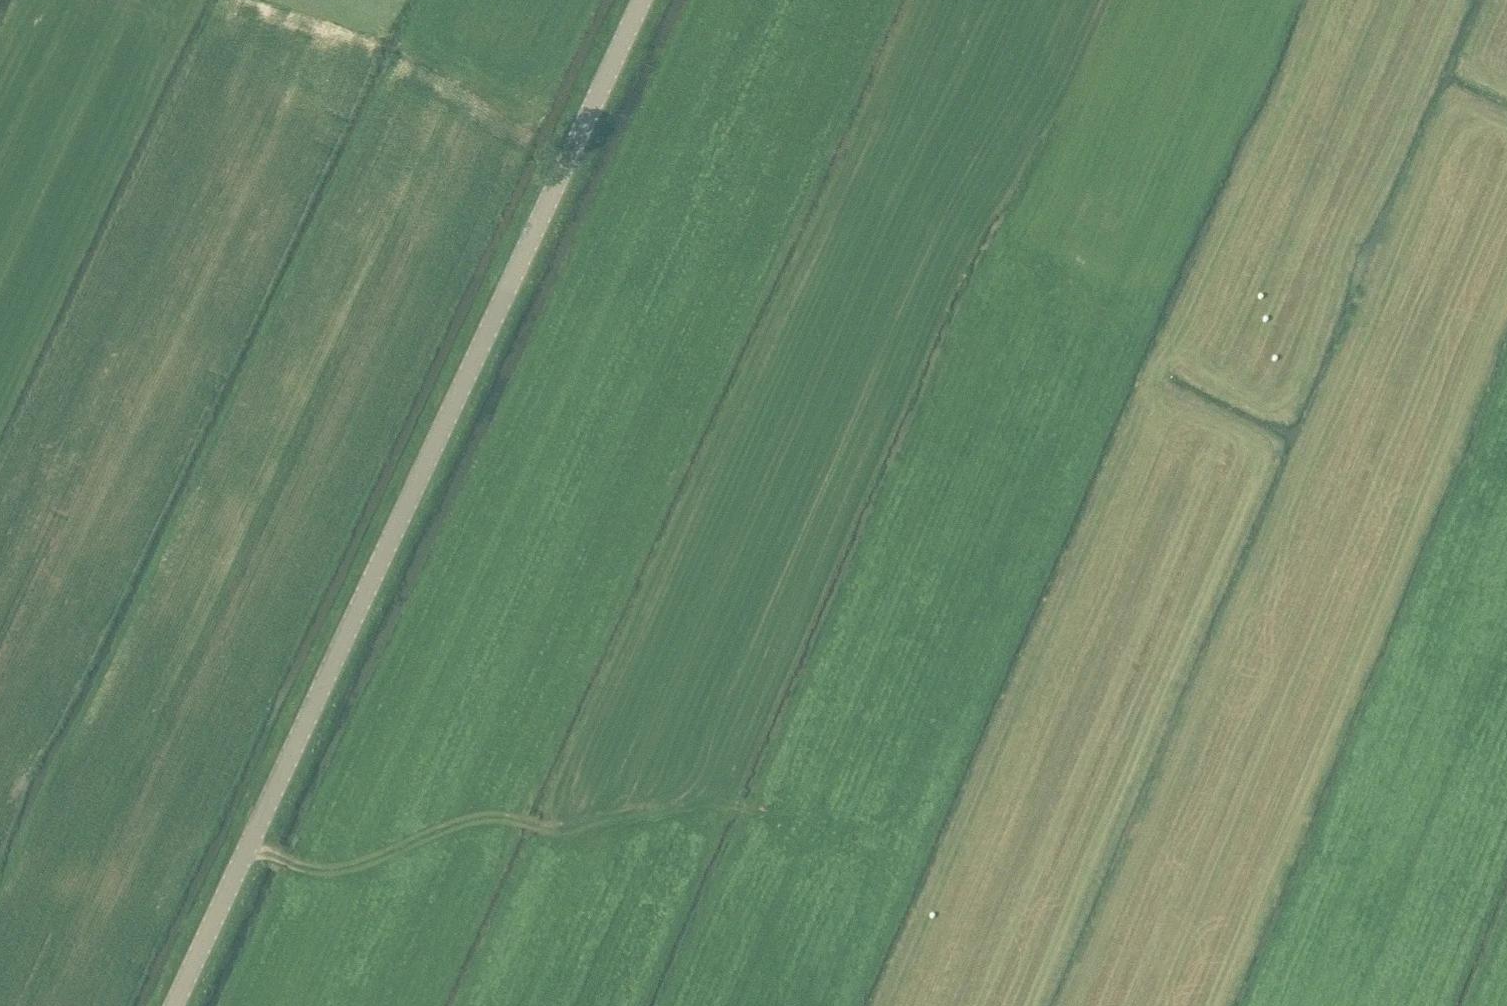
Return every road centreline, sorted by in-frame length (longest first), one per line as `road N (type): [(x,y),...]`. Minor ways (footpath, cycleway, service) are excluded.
road 1 (unclassified): [(641,0),(172,1005)]

